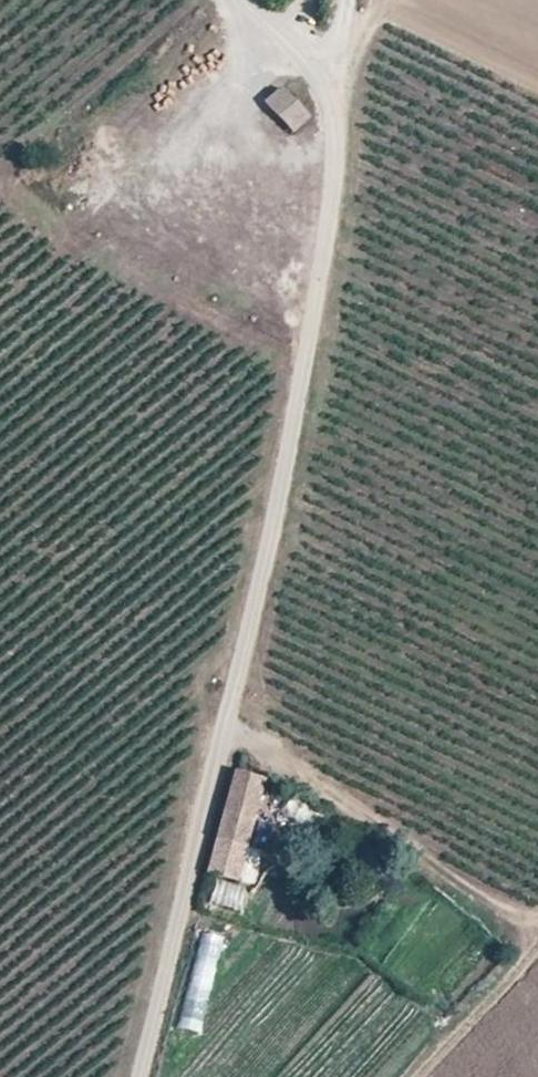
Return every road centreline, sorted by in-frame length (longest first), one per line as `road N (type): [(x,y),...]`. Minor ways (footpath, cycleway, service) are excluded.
road 1 (unclassified): [(134,1076),(269,531),(319,284),(333,156),(328,111),(303,54),(249,0)]

